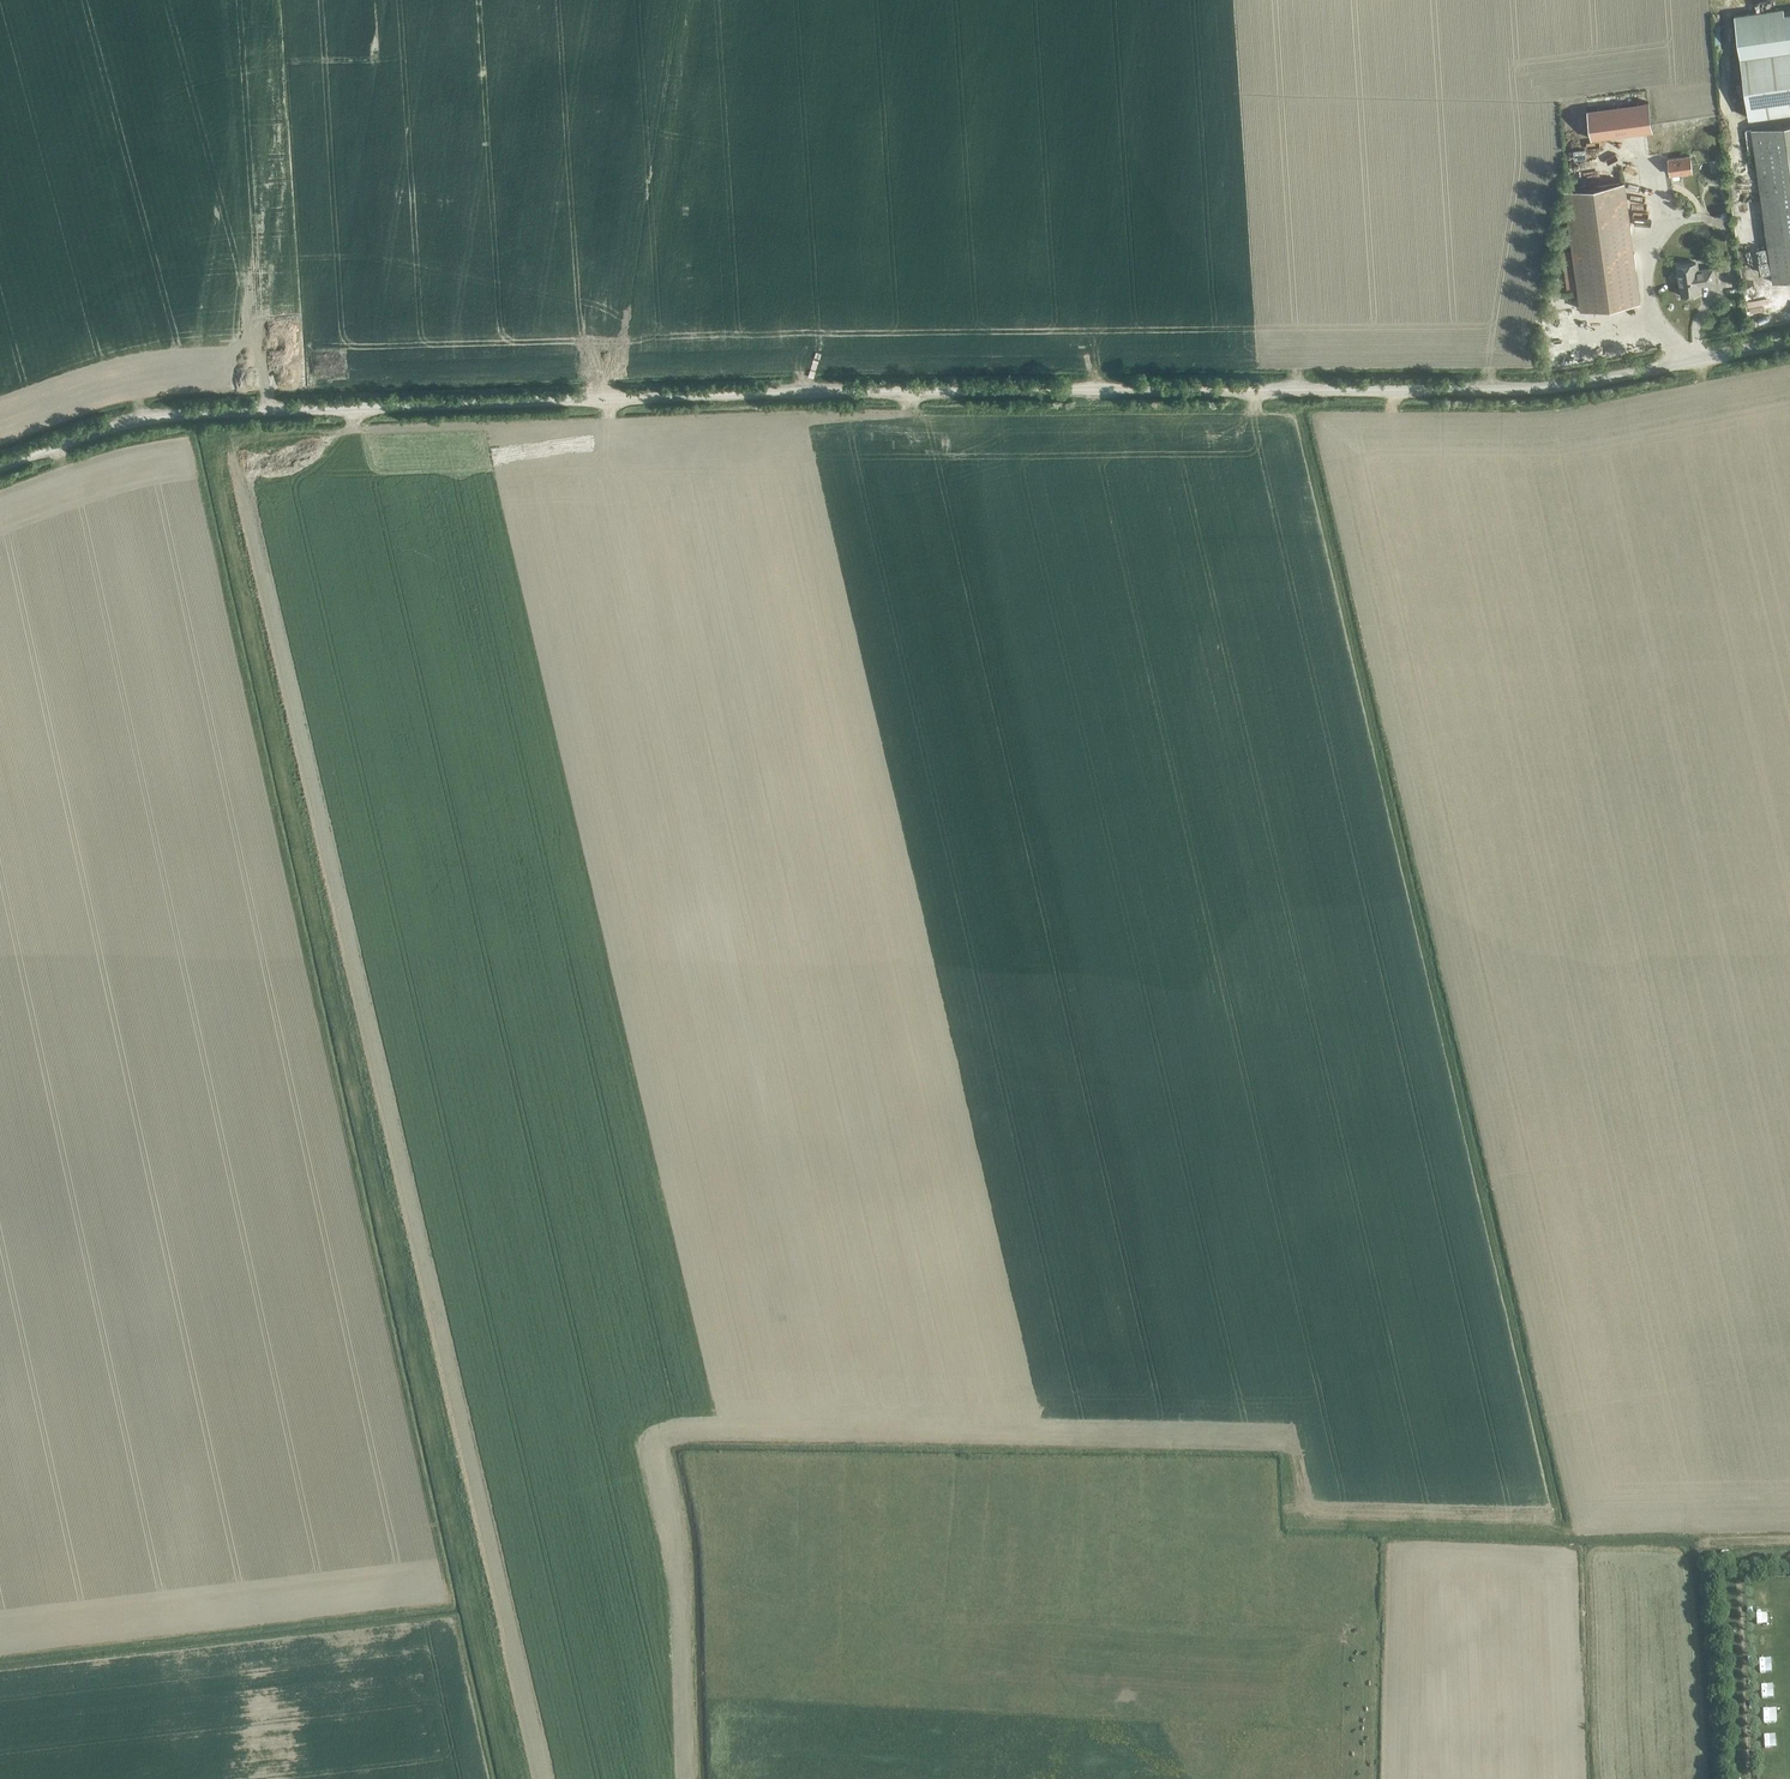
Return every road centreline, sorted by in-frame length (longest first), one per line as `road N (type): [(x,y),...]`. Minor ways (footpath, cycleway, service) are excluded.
road 1 (unclassified): [(0,467),(105,429),(181,414),(858,391),(1513,389),(1789,341)]

